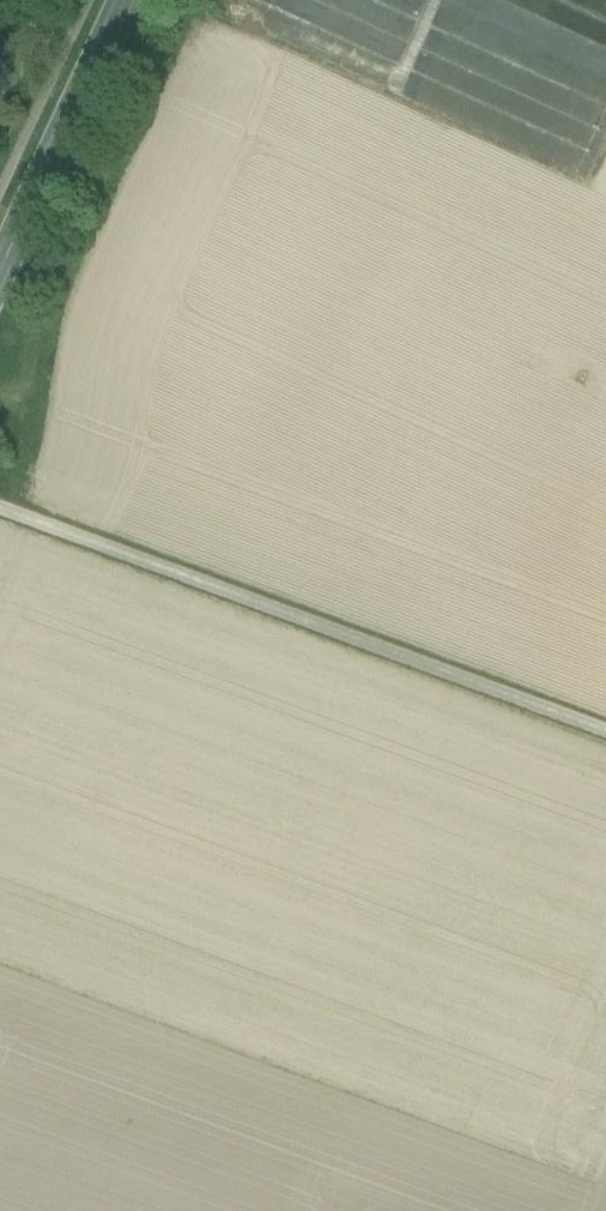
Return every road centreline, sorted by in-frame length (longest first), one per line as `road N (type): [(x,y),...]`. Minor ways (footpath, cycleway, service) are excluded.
road 1 (track): [(605,728),(0,511)]
road 2 (primary): [(0,289),(134,0)]

